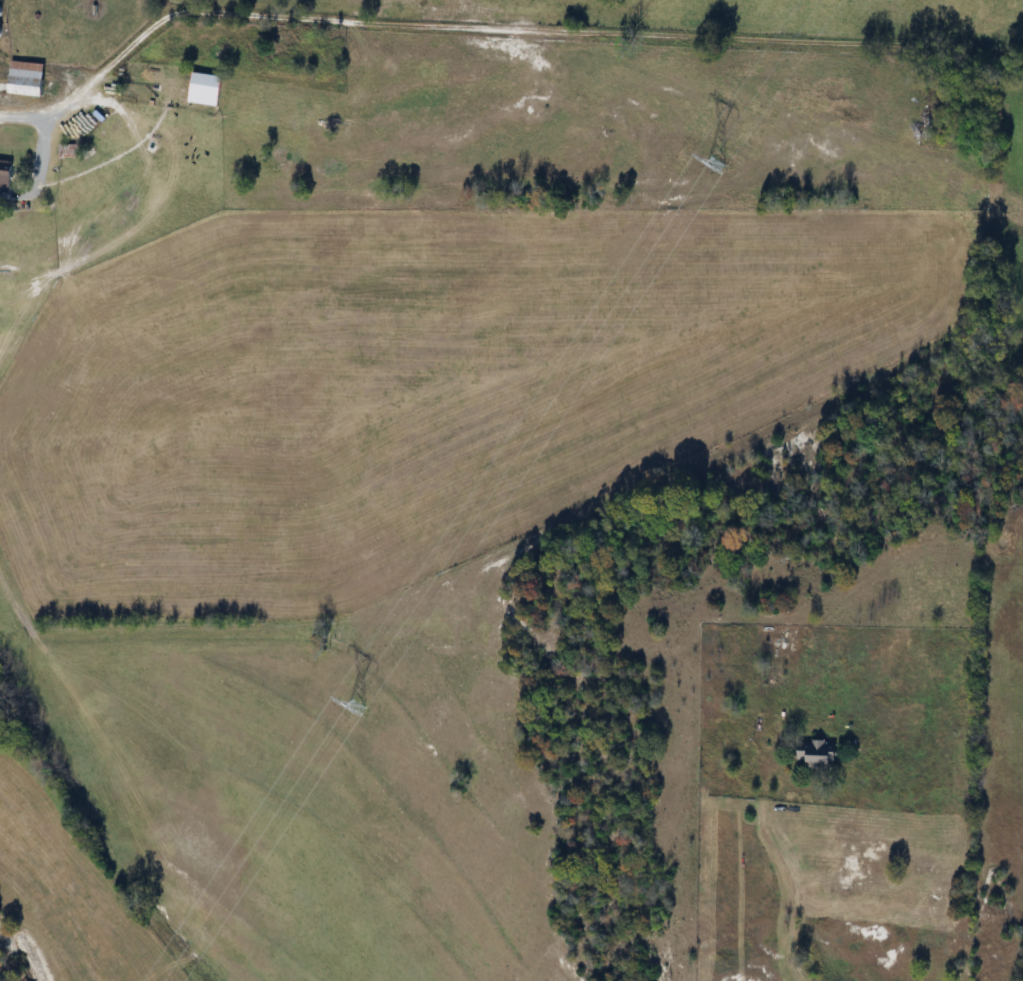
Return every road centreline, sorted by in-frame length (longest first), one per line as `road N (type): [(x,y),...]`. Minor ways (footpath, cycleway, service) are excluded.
road 1 (residential): [(0,115),(58,109),(86,93),(153,24),(187,12),(1022,50)]

